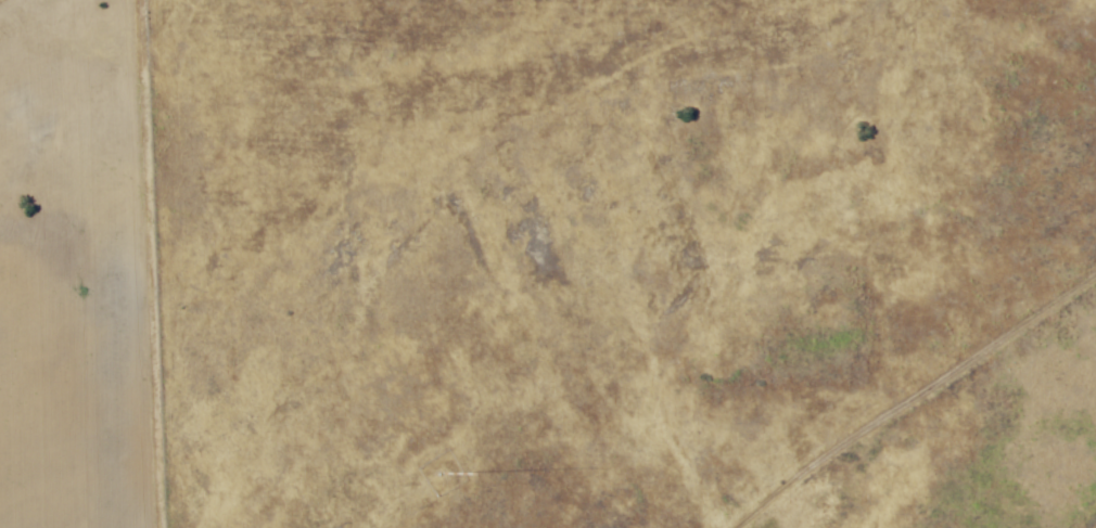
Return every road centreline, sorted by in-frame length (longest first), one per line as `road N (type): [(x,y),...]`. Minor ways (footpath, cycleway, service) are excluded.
road 1 (track): [(94,527),(77,57),(30,0),(0,5)]

